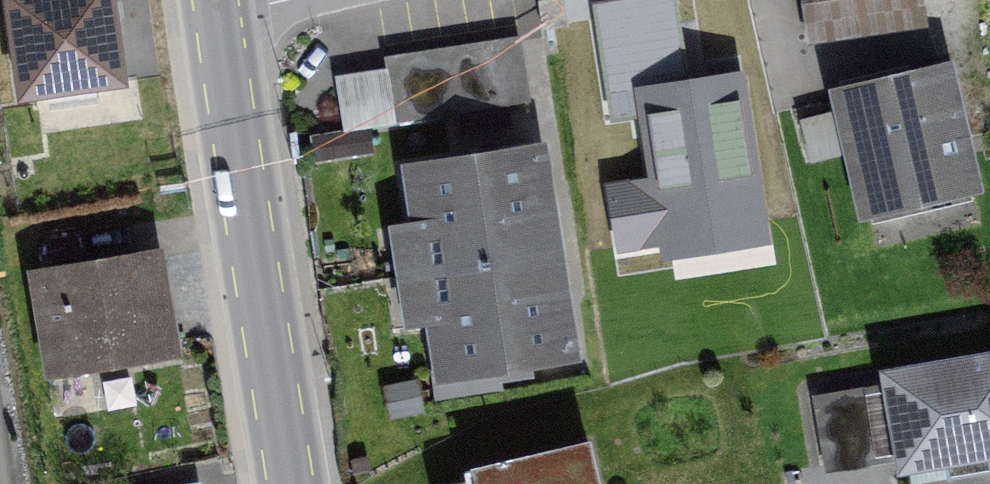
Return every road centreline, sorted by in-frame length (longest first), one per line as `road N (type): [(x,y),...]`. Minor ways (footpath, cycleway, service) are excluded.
road 1 (primary): [(290,483),(216,20)]

